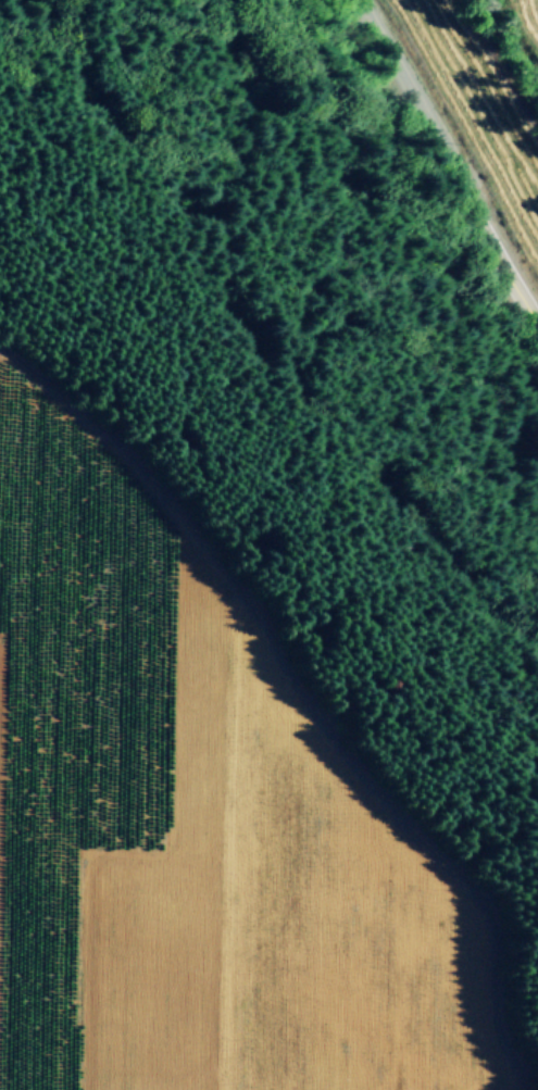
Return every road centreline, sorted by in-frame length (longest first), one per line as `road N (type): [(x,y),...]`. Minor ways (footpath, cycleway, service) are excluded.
road 1 (residential): [(537,320),(359,0)]

